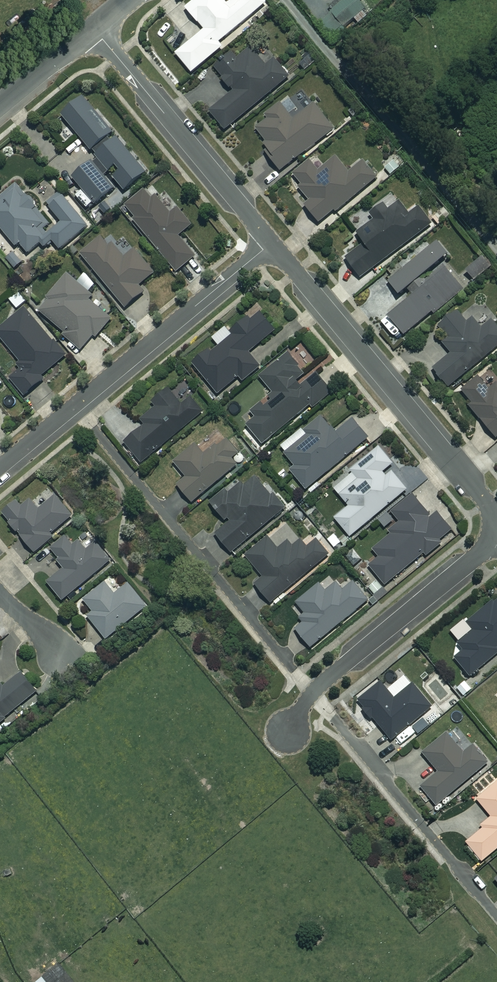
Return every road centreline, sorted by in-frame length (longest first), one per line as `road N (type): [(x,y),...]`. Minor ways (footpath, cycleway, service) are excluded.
road 1 (residential): [(75,406),(313,692)]
road 2 (residential): [(271,244),(482,496),(490,536)]
road 3 (residential): [(313,692),(496,916)]
road 4 (residential): [(93,27),(271,244)]
road 5 (residential): [(271,244),(75,406)]
road 6 (residential): [(490,536),(476,557),(313,692)]
road 7 (residential): [(0,104),(93,27)]

